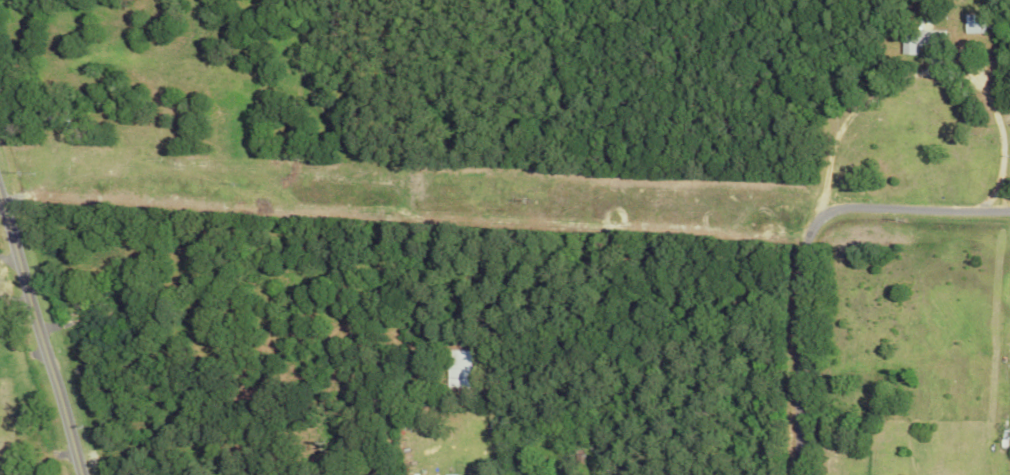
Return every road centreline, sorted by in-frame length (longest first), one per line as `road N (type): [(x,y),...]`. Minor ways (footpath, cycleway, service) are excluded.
road 1 (residential): [(1009,209),(857,206),(815,218),(803,234),(803,474)]
road 2 (tertiary): [(92,474),(0,153)]

